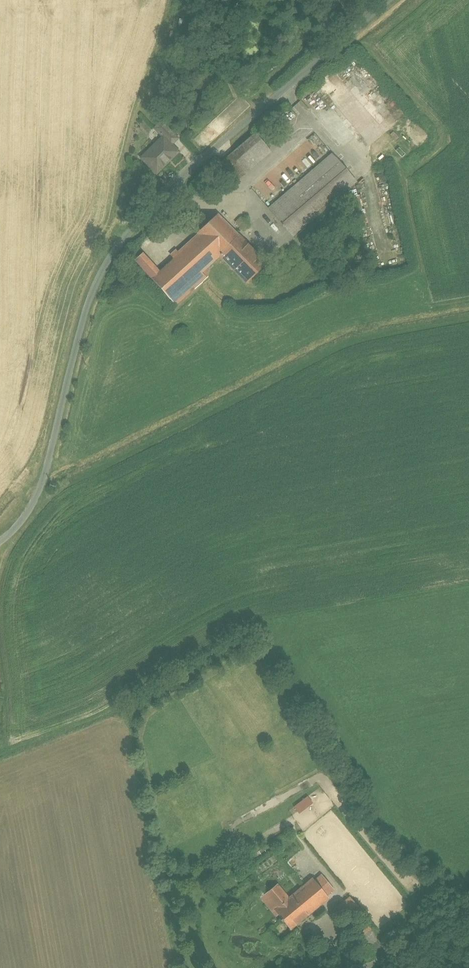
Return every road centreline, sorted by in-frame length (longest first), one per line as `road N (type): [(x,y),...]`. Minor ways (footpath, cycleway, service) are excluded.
road 1 (residential): [(384,0),(169,188),(117,246),(86,310),(38,494),(0,541)]

